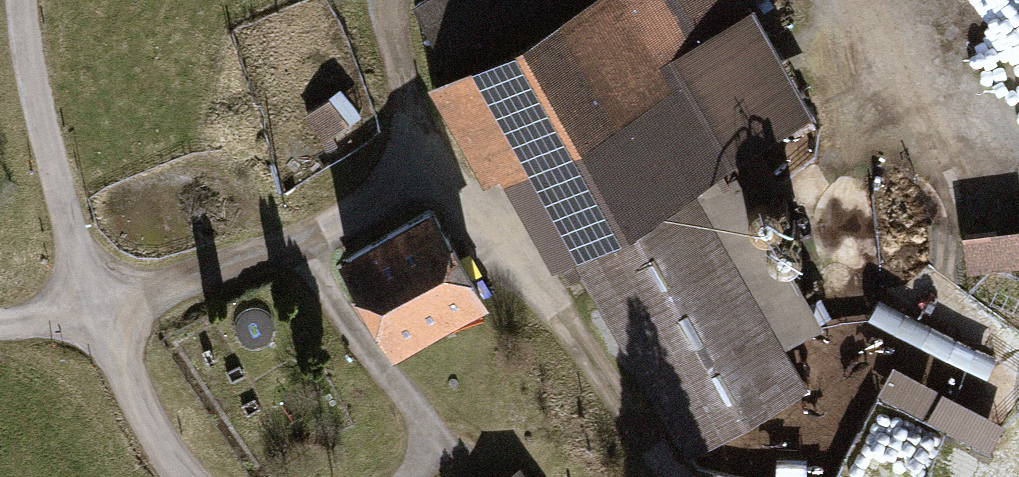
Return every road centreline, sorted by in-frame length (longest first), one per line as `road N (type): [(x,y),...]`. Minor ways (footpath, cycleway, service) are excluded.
road 1 (unclassified): [(109,322),(60,174),(34,0)]
road 2 (unclassified): [(192,476),(165,441),(109,322)]

